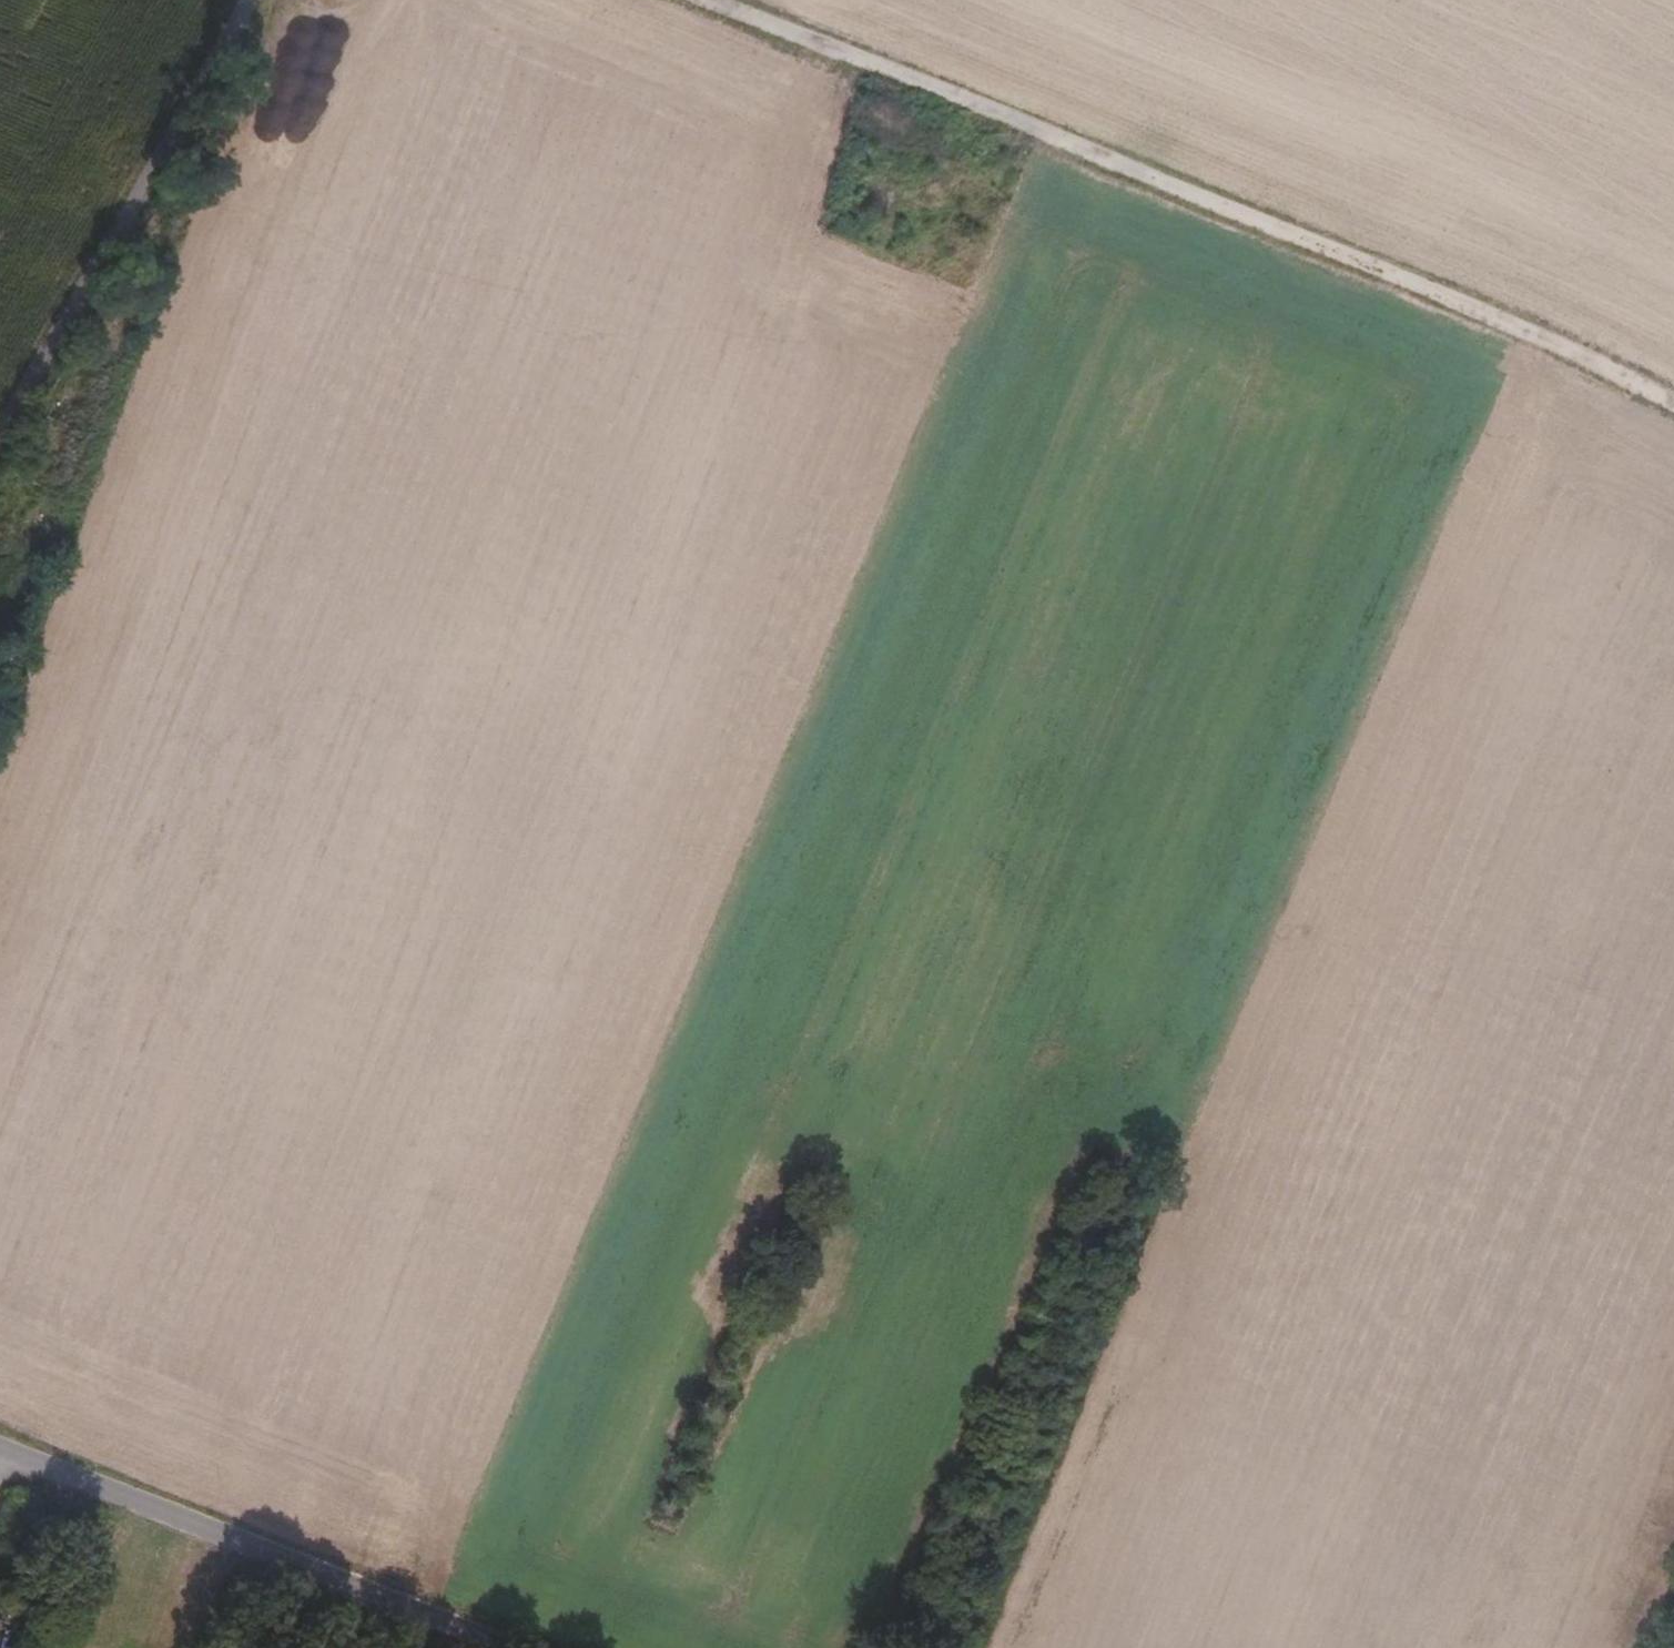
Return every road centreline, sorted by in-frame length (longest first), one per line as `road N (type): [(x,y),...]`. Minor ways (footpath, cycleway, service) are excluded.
road 1 (track): [(707,0),(1551,339),(1673,410)]
road 2 (track): [(0,1441),(517,1647)]
road 3 (track): [(0,438),(255,0)]

